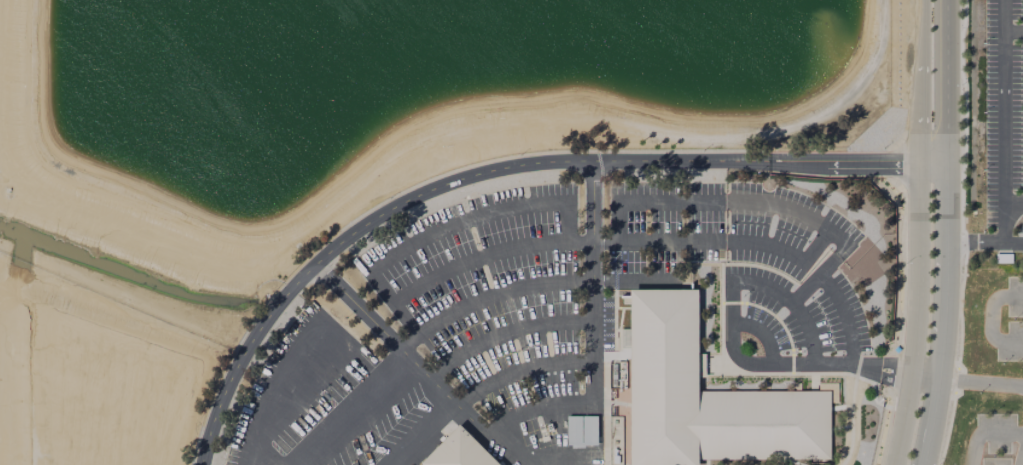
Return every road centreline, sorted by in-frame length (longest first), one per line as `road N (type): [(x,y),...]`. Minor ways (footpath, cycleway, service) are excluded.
road 1 (tertiary): [(925,0),(914,352),(891,464)]
road 2 (tertiary): [(919,464),(937,380),(948,245),(946,0)]

